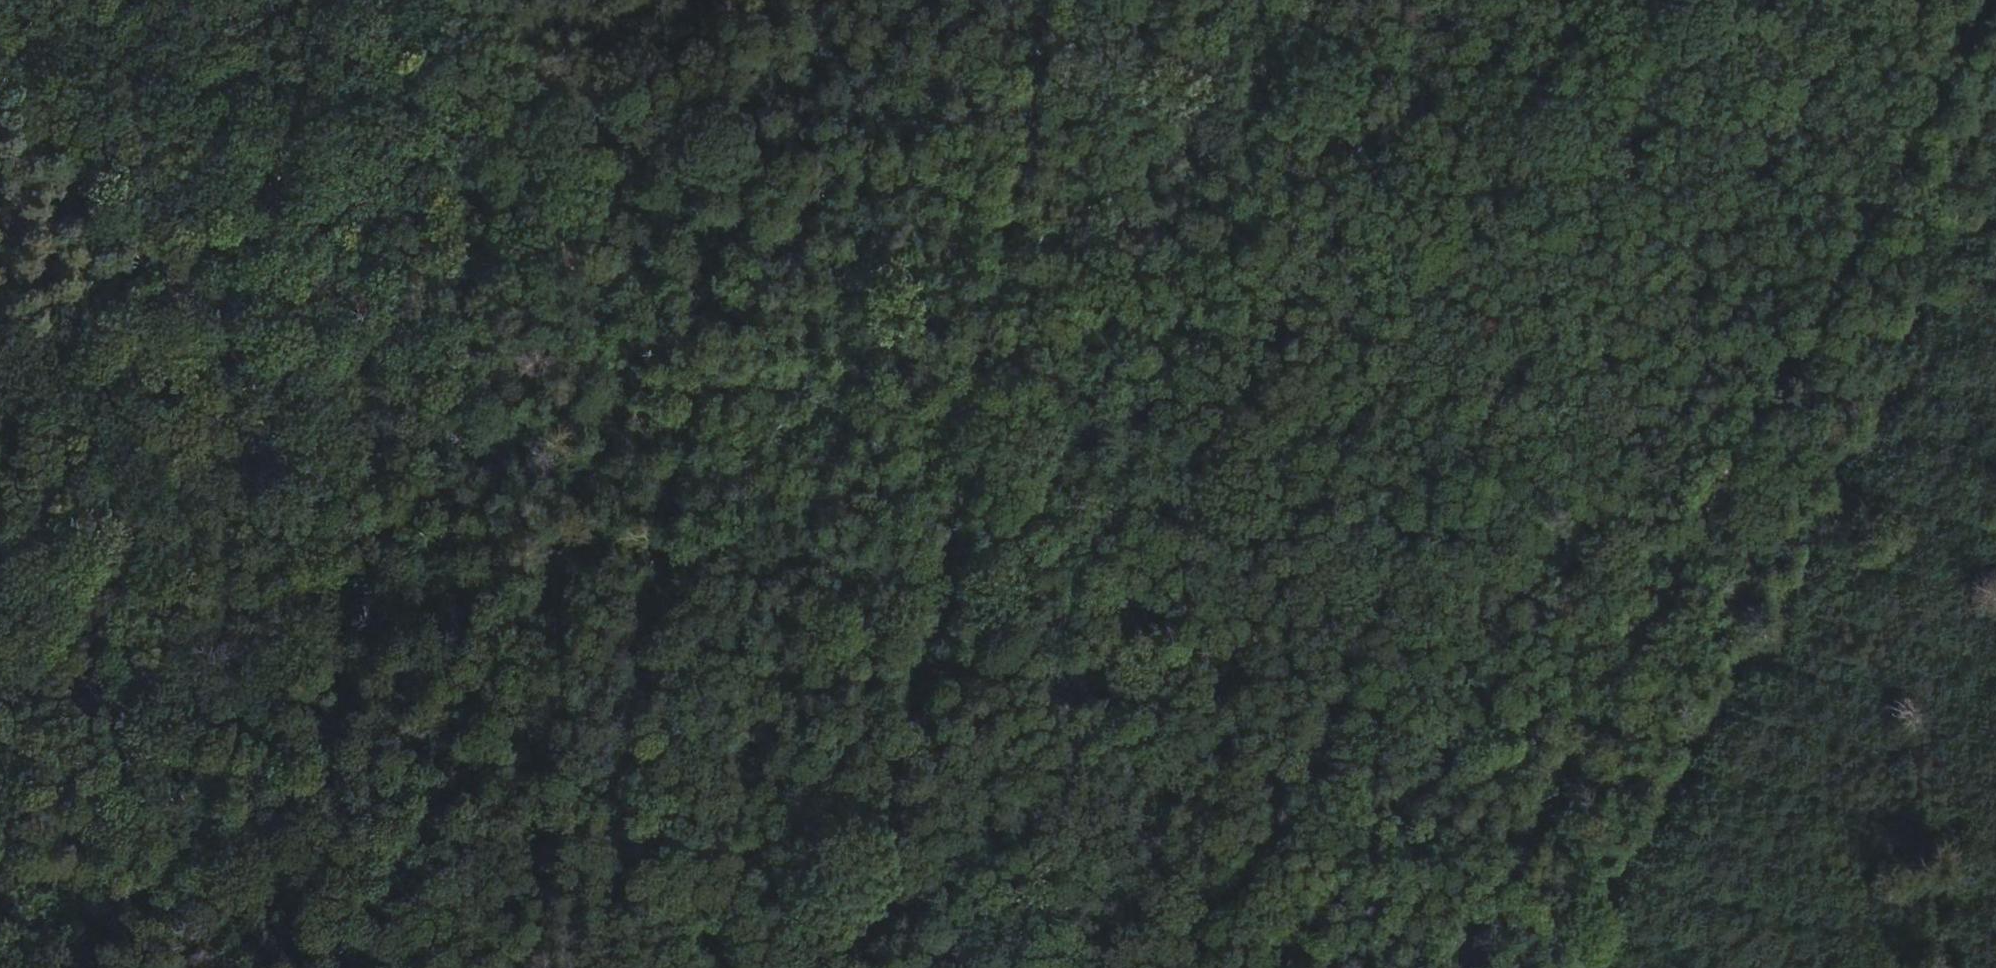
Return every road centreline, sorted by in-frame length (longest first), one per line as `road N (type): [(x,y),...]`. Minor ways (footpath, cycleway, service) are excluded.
road 1 (track): [(1510,967),(1995,38)]
road 2 (track): [(874,967),(1052,0)]

